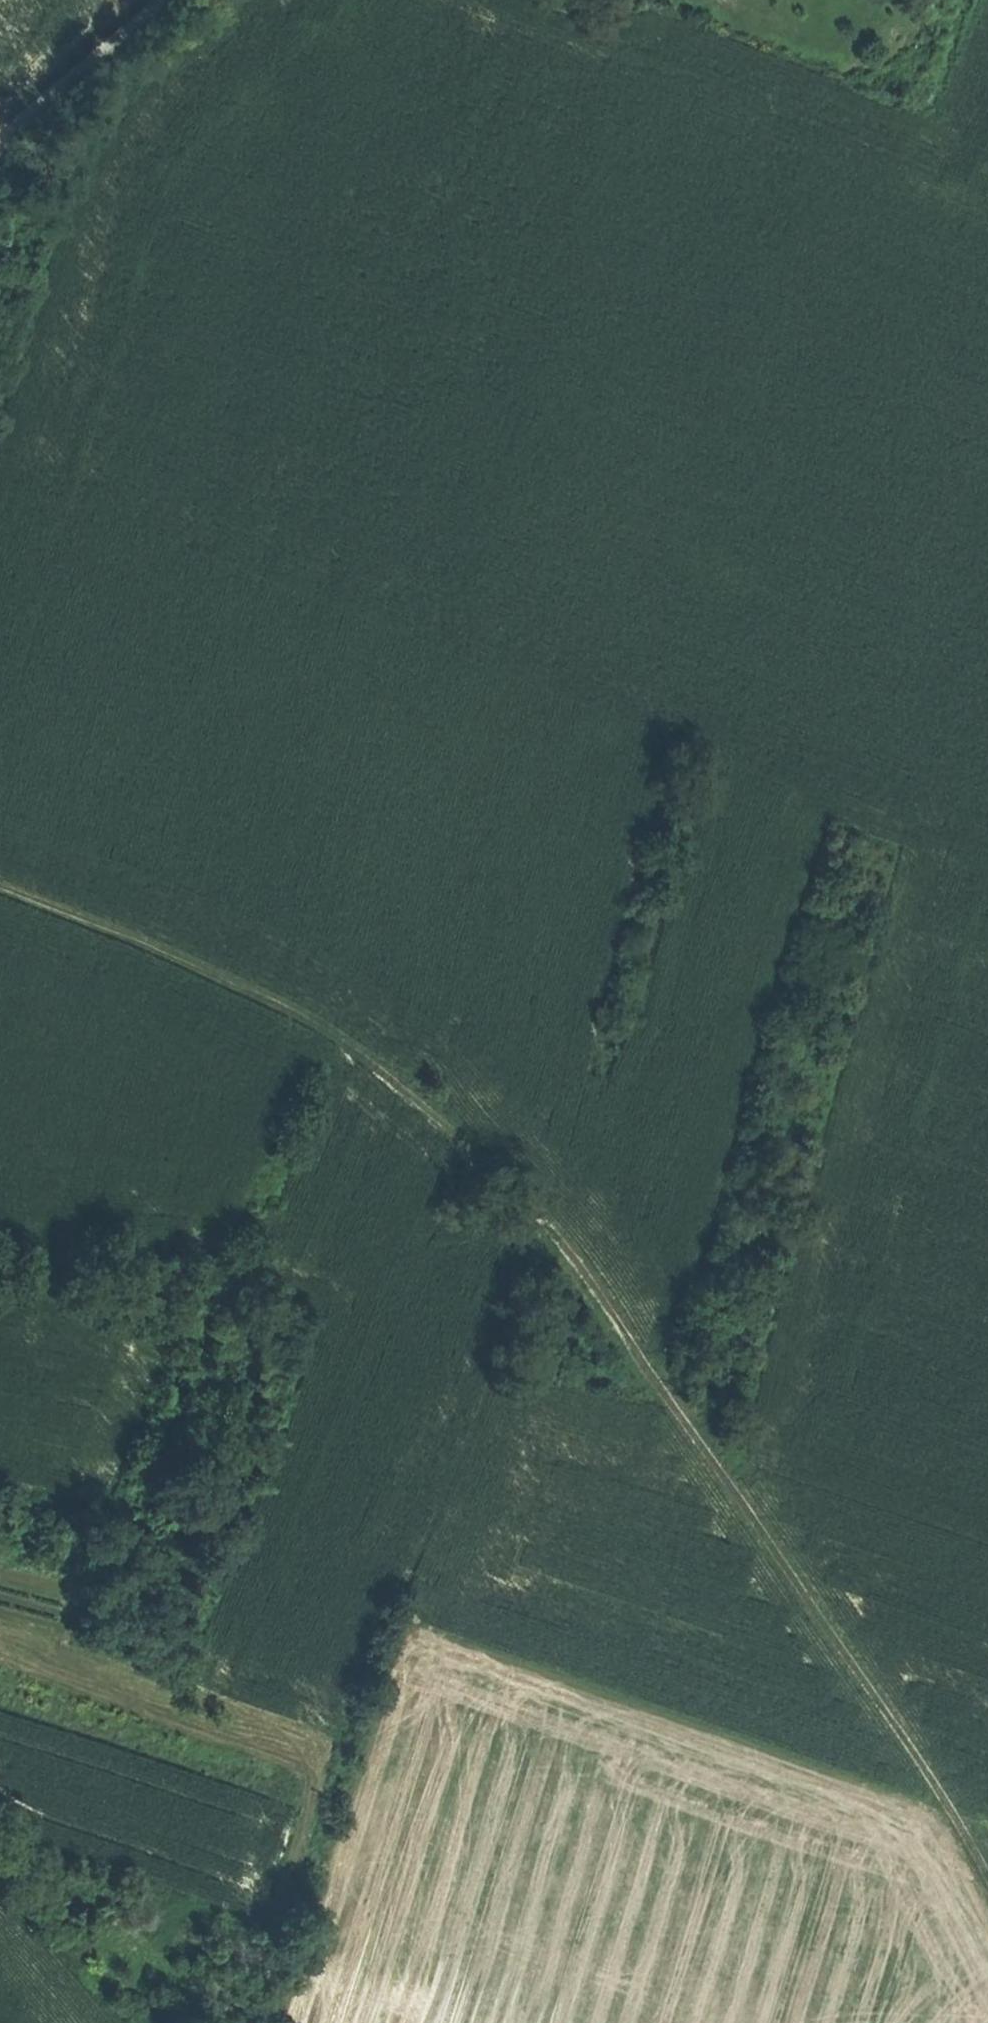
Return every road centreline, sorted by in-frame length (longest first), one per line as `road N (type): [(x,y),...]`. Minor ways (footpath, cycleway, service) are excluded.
road 1 (track): [(987,1875),(868,1683),(581,1267),(502,1179),(343,1044),(0,894)]
road 2 (track): [(166,1695),(328,1746),(248,2022)]

